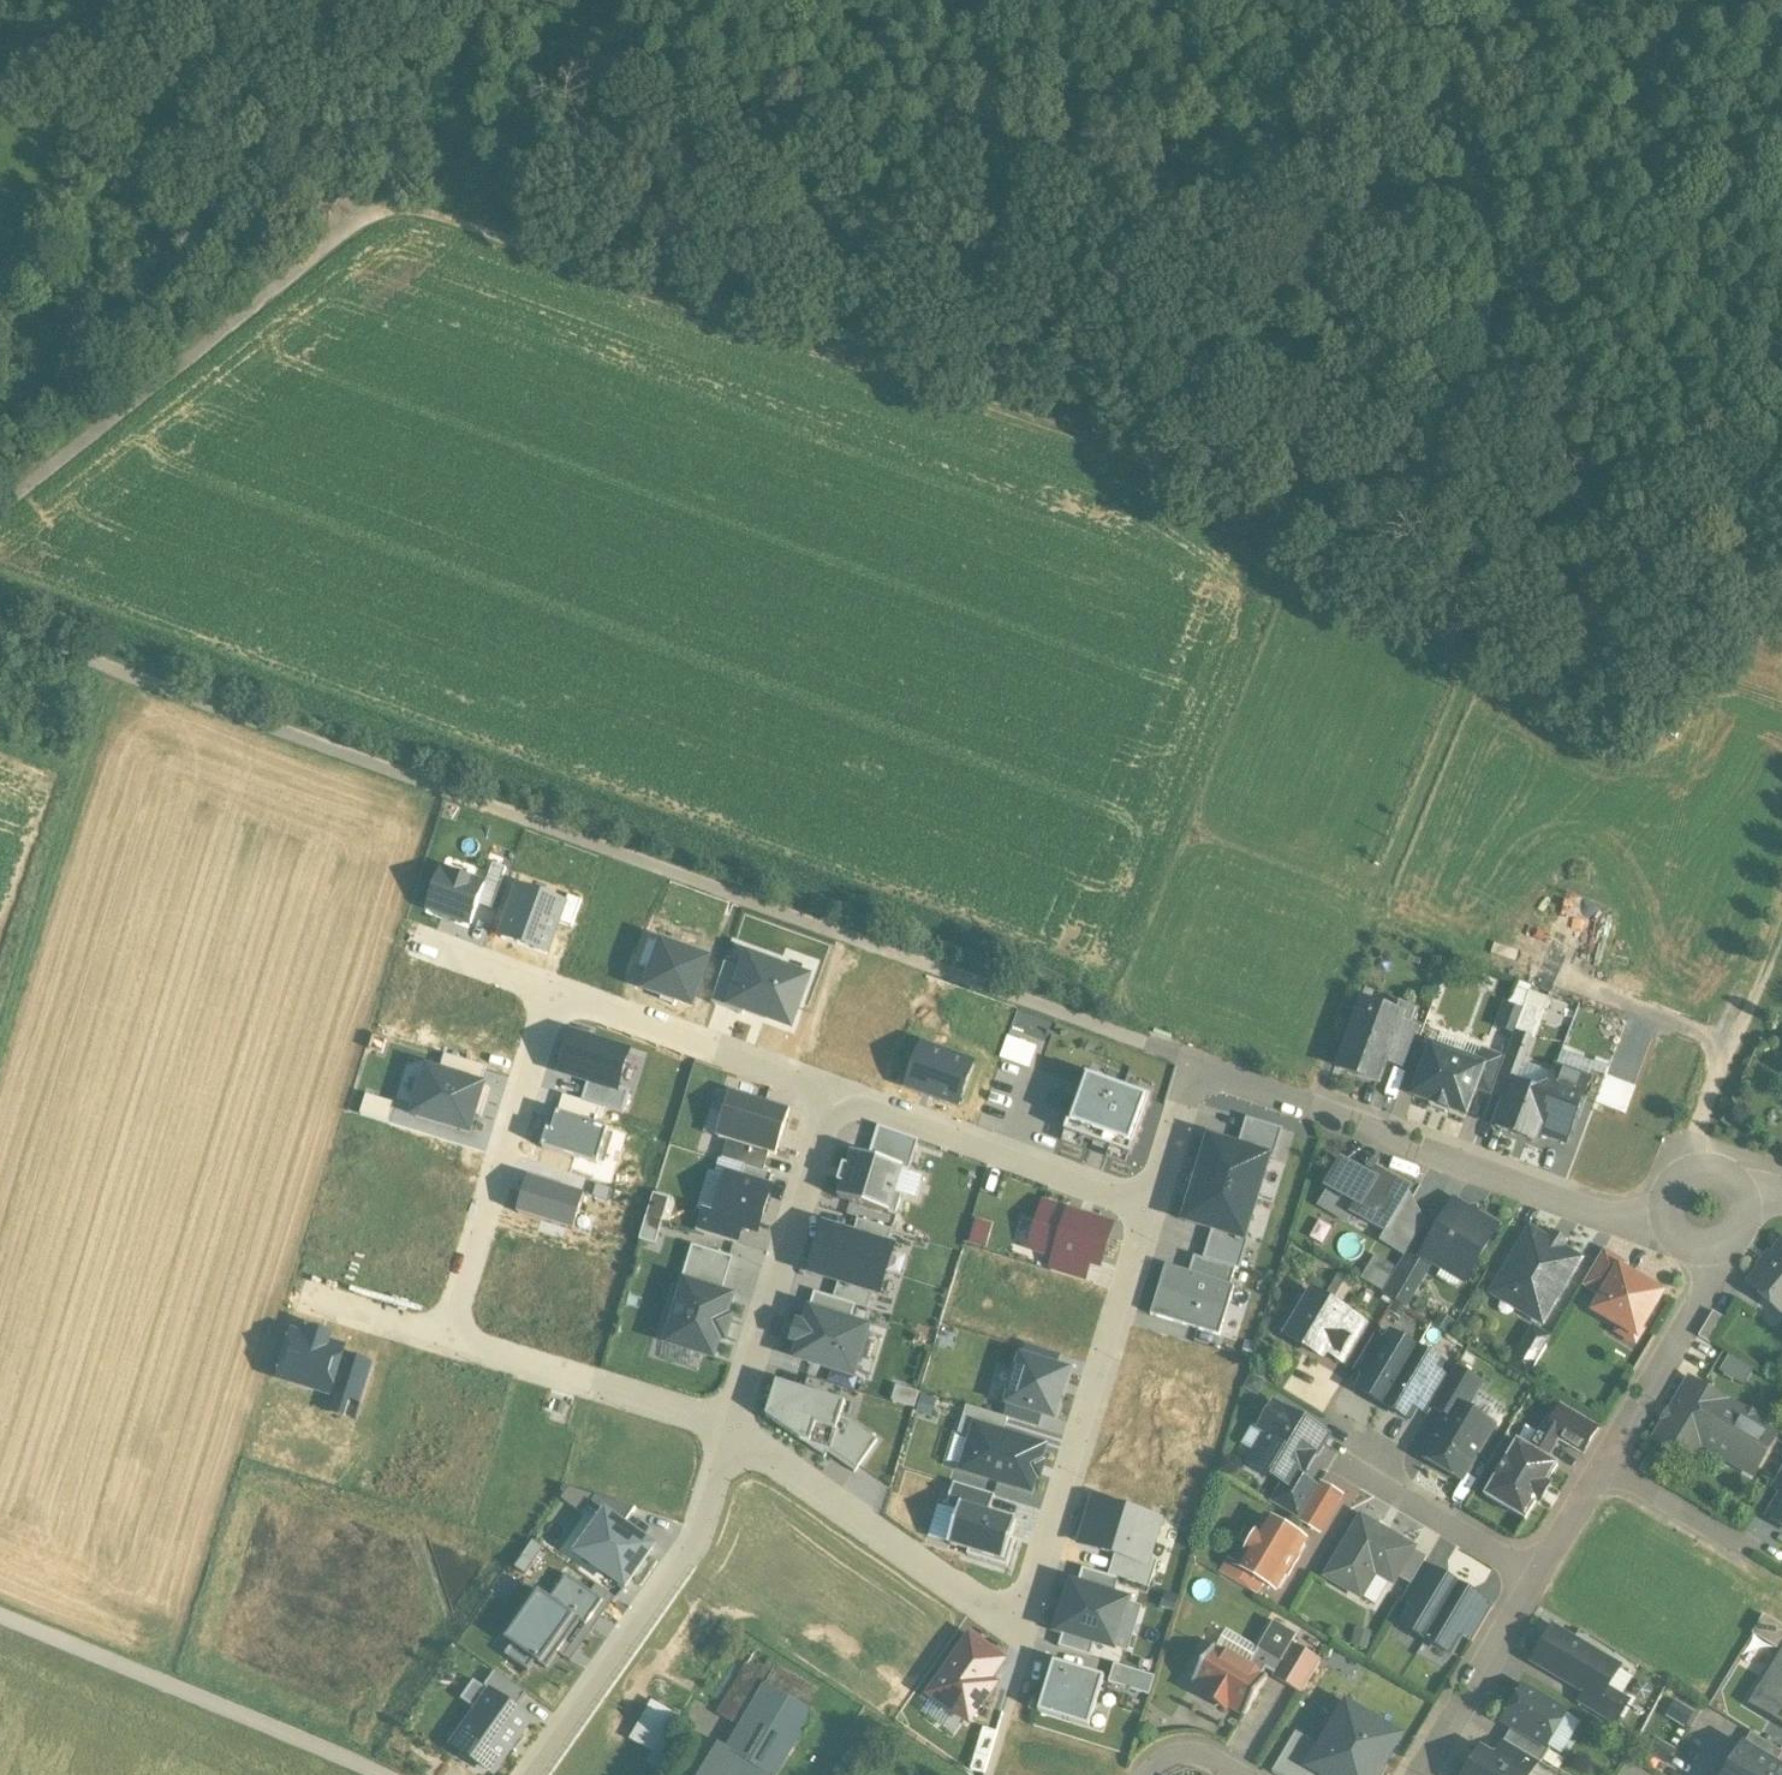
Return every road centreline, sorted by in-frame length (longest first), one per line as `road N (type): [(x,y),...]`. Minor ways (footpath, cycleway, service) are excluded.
road 1 (track): [(1781,707),(1326,543),(388,229)]
road 2 (unclassified): [(1195,1063),(621,865),(0,631)]
road 3 (residential): [(732,1436),(1023,1629),(1150,1208)]
road 4 (residential): [(1667,1224),(1195,1063)]
road 5 (track): [(132,685),(0,1110)]
road 6 (unclassified): [(0,1620),(379,1774)]
road 7 (residential): [(532,1774),(703,1537),(732,1436)]
road 8 (residential): [(1544,1582),(1710,1290),(1715,1249)]
road 9 (residential): [(451,1337),(553,997)]
road 10 (residential): [(732,1436),(832,1097)]
road 11 (residential): [(1150,1208),(832,1097)]
road 12 (residential): [(451,1337),(732,1436)]
road 13 (residential): [(832,1097),(553,997)]
road 14 (track): [(1702,1169),(1697,1132),(1781,929)]
road 15 (residential): [(1428,1774),(1544,1582)]
road 16 (residential): [(1544,1582),(1366,1477)]
road 17 (residential): [(300,1293),(451,1337)]
road 18 (residential): [(553,997),(408,940)]
road 19 (residential): [(1195,1063),(1150,1208)]
road 20 (residential): [(1744,1198),(1728,1176),(1691,1171),(1668,1193),(1667,1224)]

